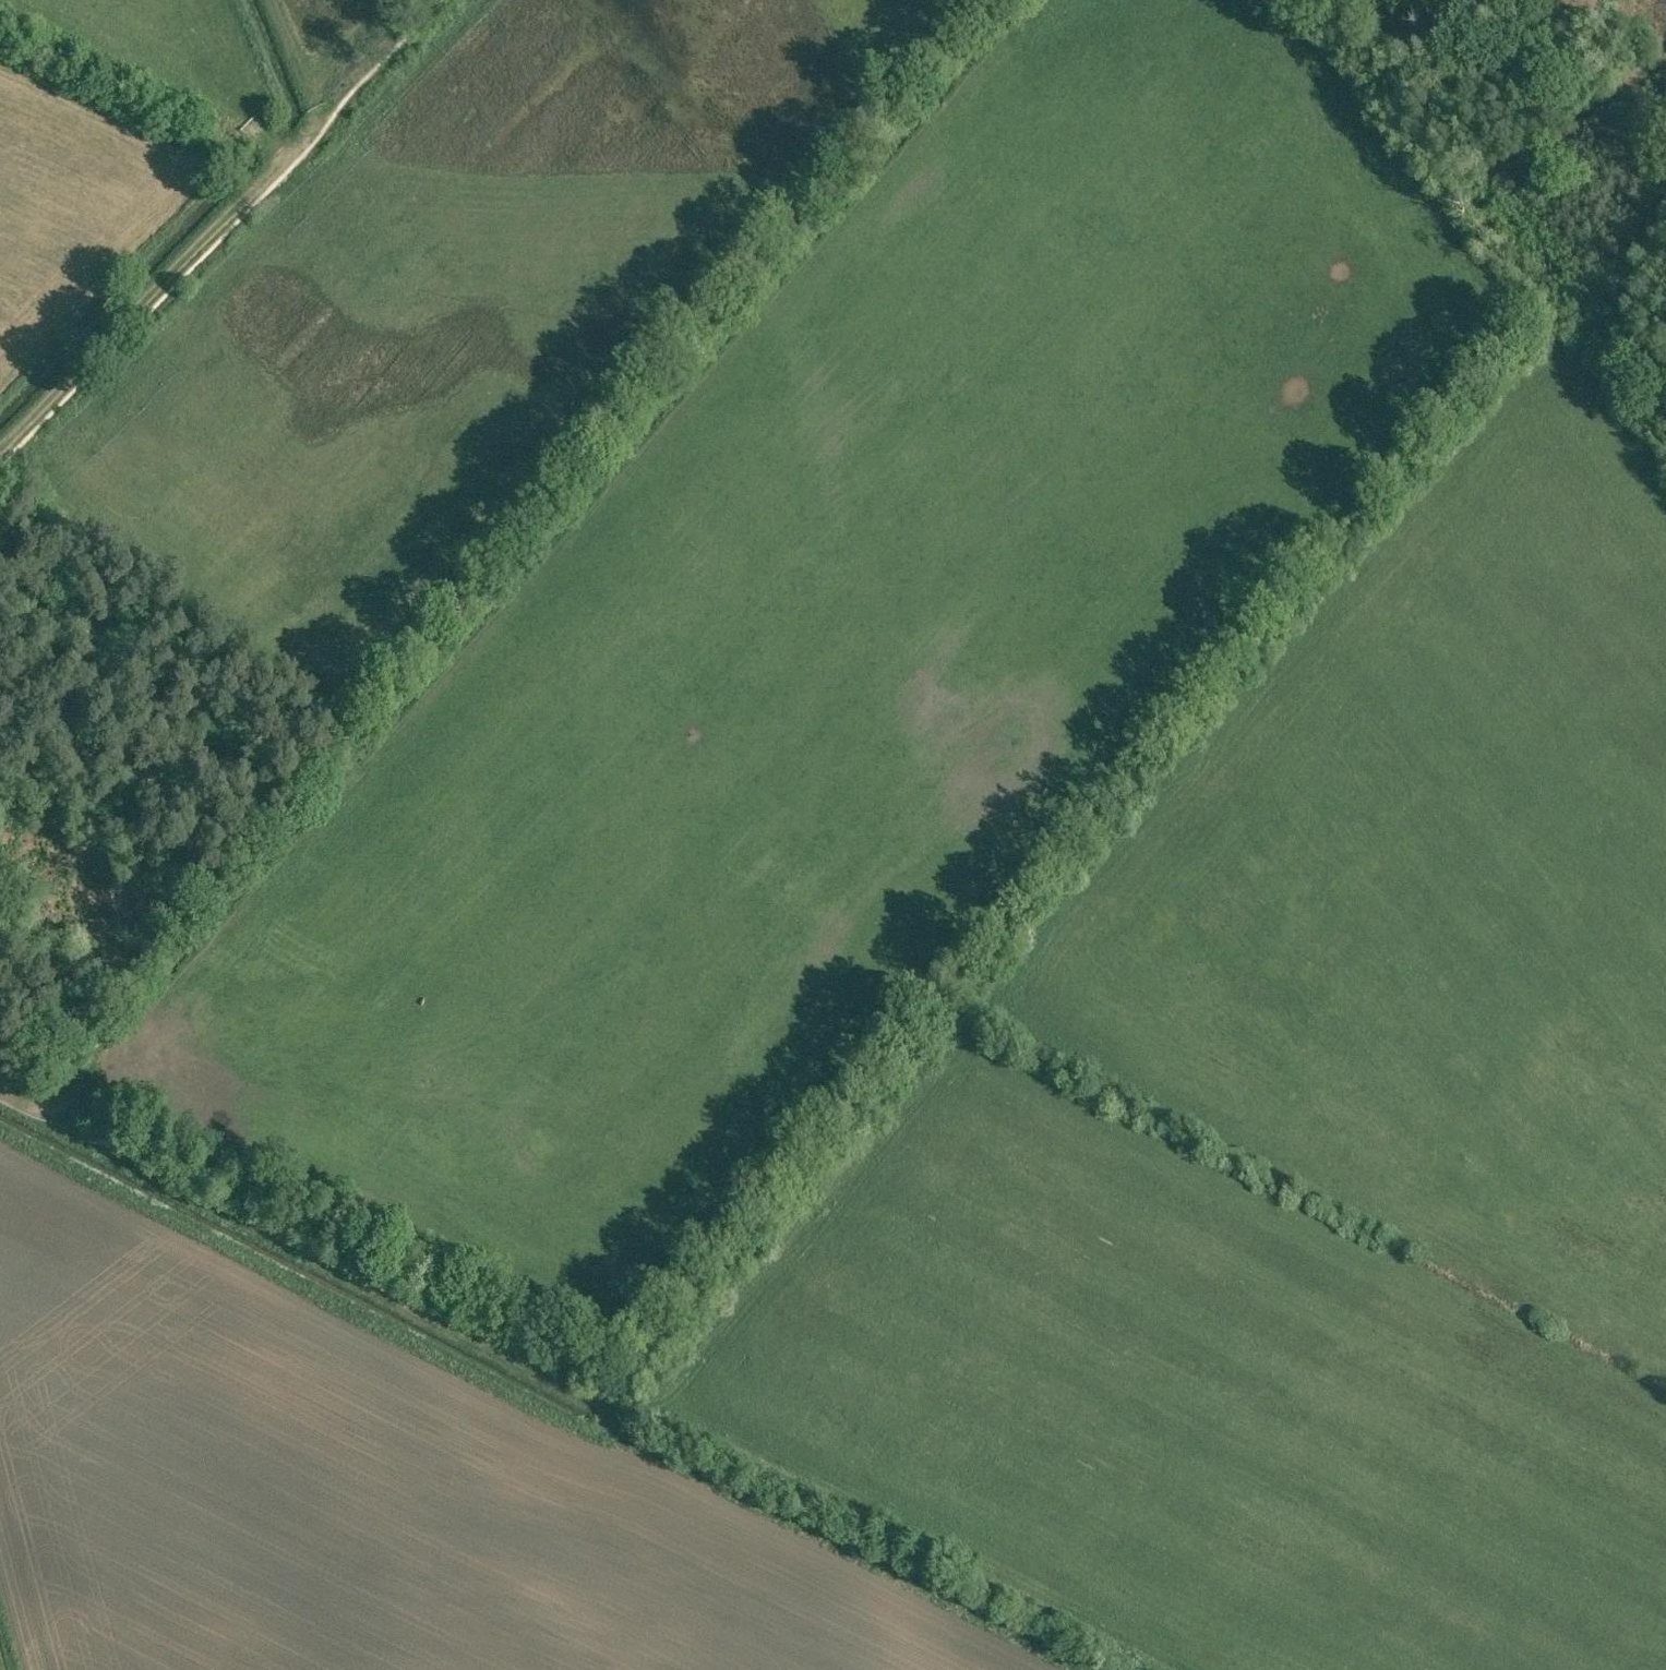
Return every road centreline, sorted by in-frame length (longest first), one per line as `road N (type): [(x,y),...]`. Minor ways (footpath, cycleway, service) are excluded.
road 1 (track): [(0,1095),(1137,1669)]
road 2 (track): [(308,134),(0,454)]
road 3 (track): [(269,0),(312,106),(308,134)]

